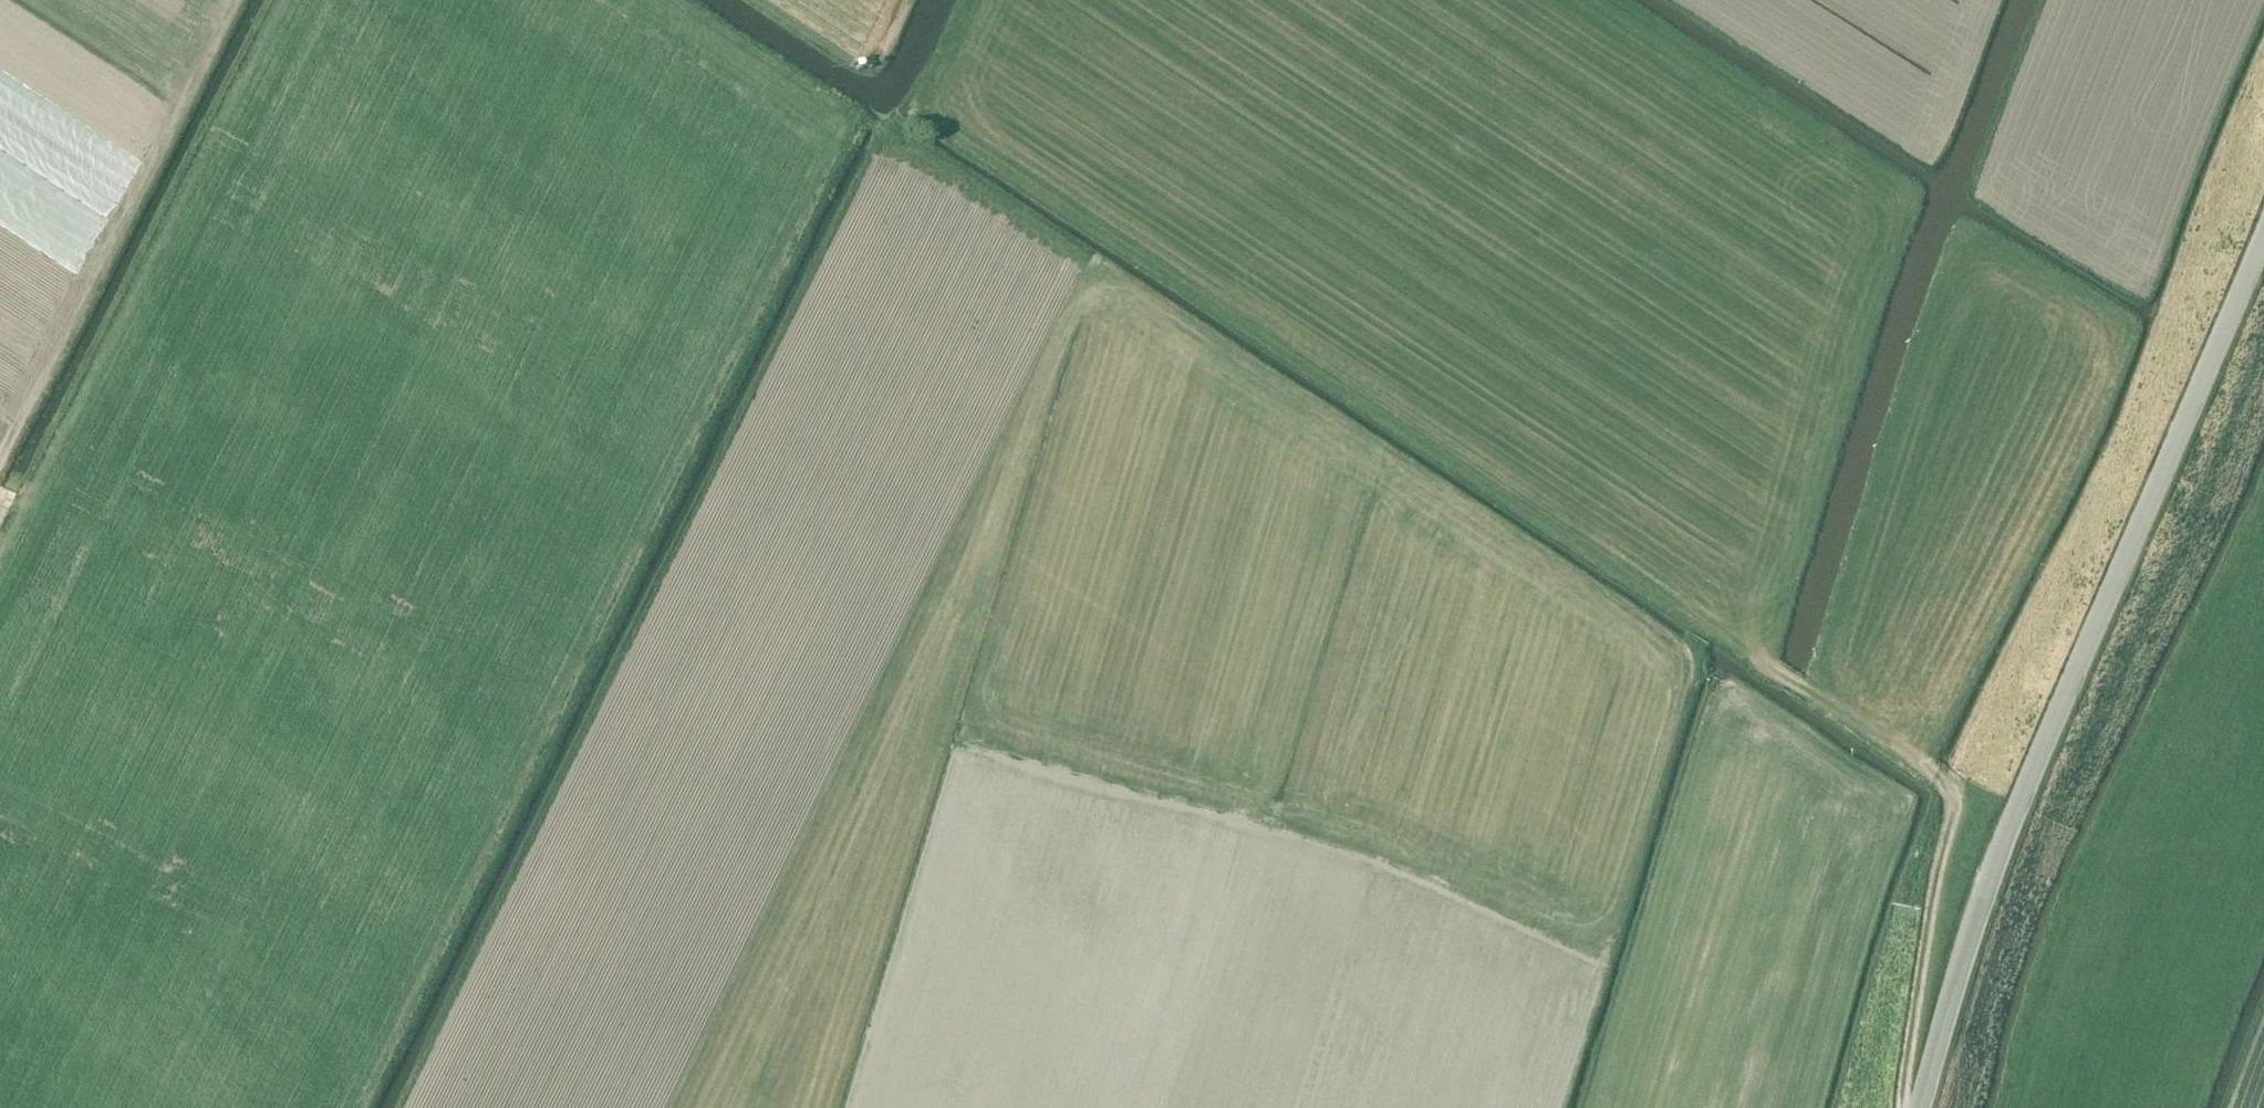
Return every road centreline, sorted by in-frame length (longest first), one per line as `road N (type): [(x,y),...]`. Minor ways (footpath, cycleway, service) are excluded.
road 1 (unclassified): [(1922,1107),(2011,827),(2263,243)]
road 2 (track): [(1765,666),(1946,785),(1951,809),(1904,1107)]
road 3 (track): [(238,0),(0,465)]

